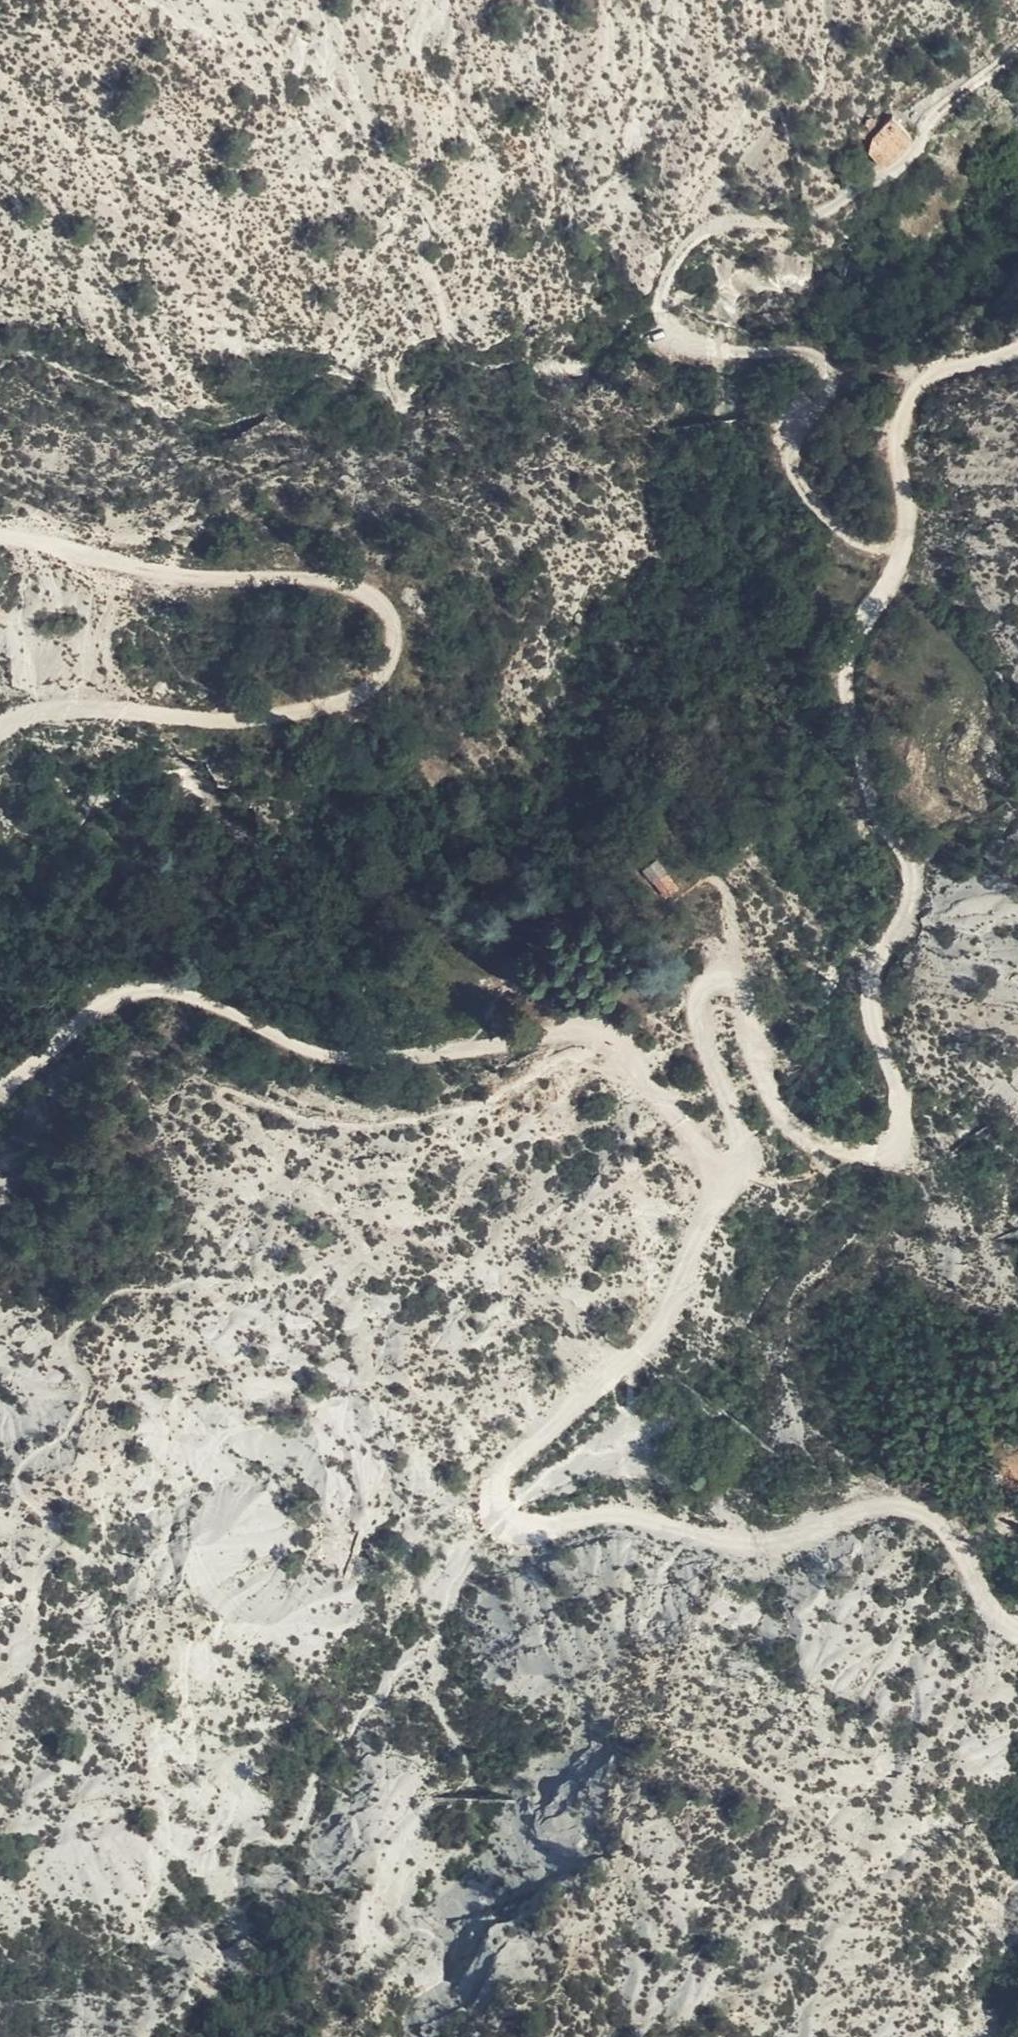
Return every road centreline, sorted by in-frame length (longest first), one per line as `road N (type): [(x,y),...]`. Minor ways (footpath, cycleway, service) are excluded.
road 1 (track): [(0,1096),(102,1014),(147,991),(193,999),(312,1051),(379,1064),(595,1036),(625,1056),(714,1167),(729,1173),(745,1164),(746,1145),(730,1084),(703,1032),(698,1001),(713,984),(735,988),(764,1072),(798,1131),(848,1155),(894,1148),(904,1121),(879,1021),(880,966),(912,905),(914,869),(870,787),(852,666),(915,542),(910,446),(931,391),(1017,359)]
road 2 (track): [(729,1173),(639,1367),(573,1411),(508,1475),(492,1508),(502,1526),(529,1537),(644,1518),(758,1546),(893,1509),(957,1524),(979,1606),(1017,1626)]
road 3 (track): [(0,544),(188,580),(309,583),(355,593),(389,612),(390,652),(372,690),(300,715),(227,722),(67,708),(0,729)]

